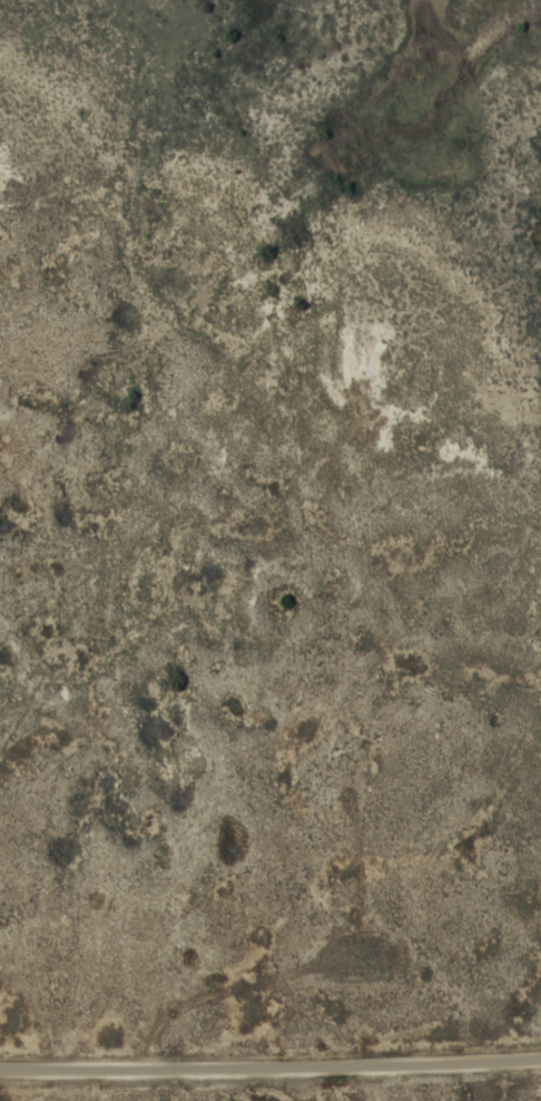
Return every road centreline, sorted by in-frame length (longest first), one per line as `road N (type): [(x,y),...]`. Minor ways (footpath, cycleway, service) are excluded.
road 1 (residential): [(540,1055),(0,1066)]

